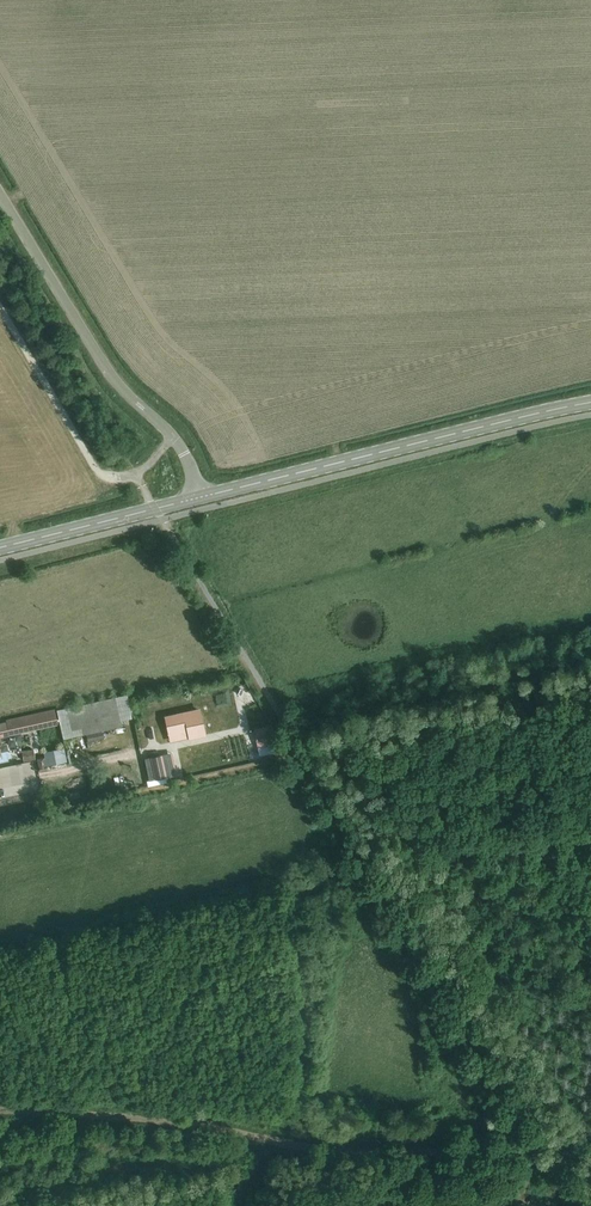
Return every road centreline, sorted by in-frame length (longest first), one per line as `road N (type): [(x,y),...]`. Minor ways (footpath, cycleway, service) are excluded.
road 1 (tertiary): [(200,497),(590,402)]
road 2 (tertiary): [(200,497),(185,452),(114,379),(0,193)]
road 3 (tertiary): [(0,545),(200,497)]

